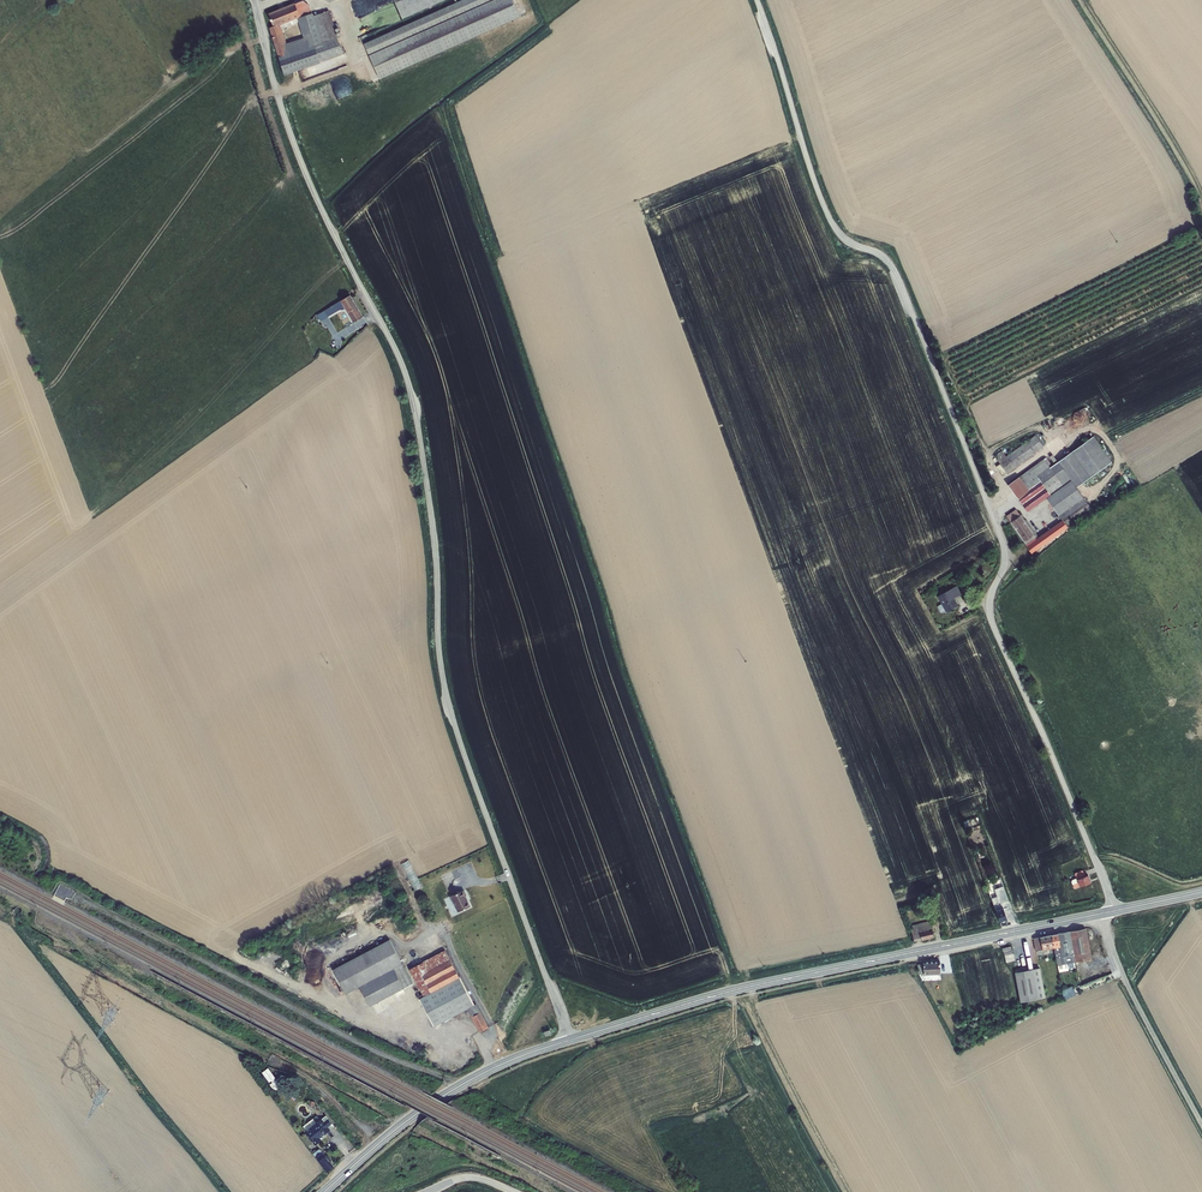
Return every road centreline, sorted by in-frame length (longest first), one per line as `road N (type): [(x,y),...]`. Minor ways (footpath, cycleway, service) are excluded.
road 1 (unclassified): [(253,0),(304,170),(406,375),(432,523),(446,694),(571,1039)]
road 2 (unclassified): [(1113,911),(992,621),(1005,556),(991,512),(895,271),(843,237),(825,209),(757,0)]
road 3 (secondary): [(571,1039),(734,990),(1102,913)]
road 4 (secondary): [(324,1191),(449,1091),(571,1039)]
road 5 (unclassified): [(1201,1124),(1135,1001),(1102,913)]

